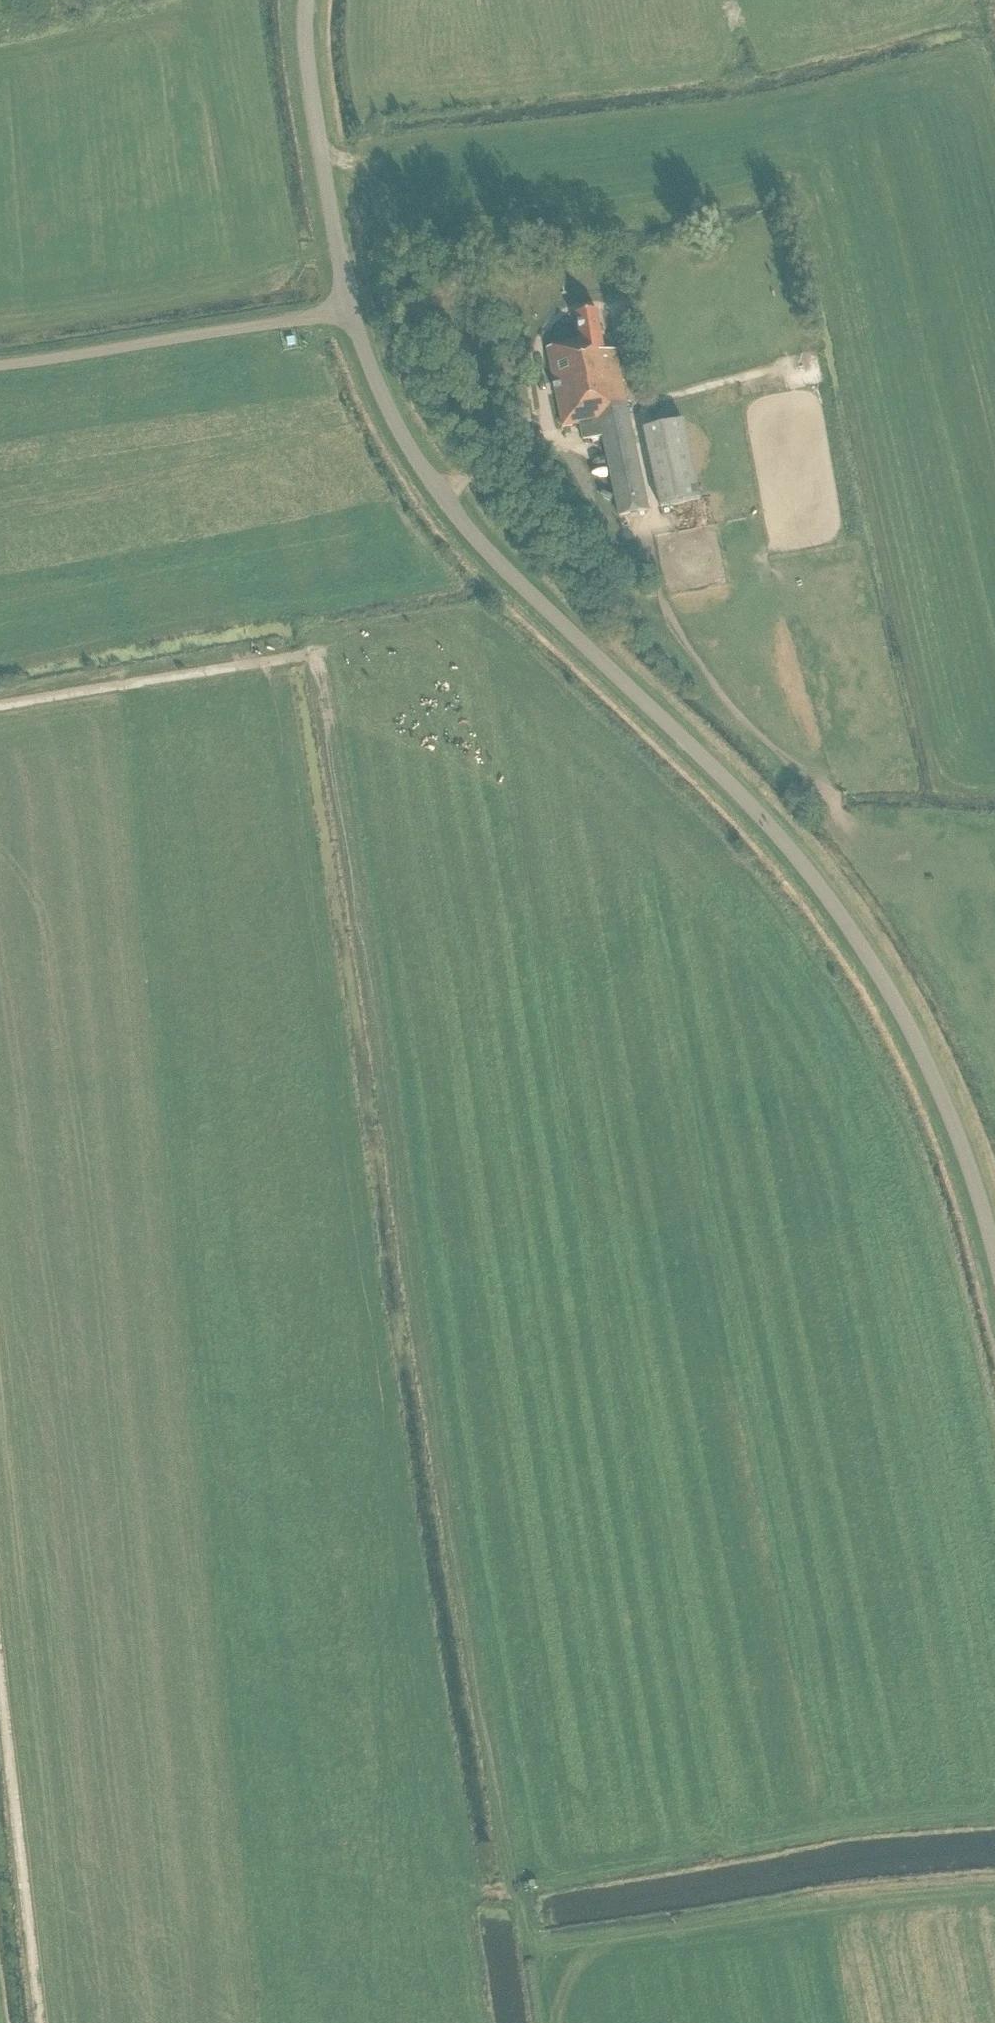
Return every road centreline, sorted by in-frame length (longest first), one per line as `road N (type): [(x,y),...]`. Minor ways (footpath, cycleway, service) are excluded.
road 1 (unclassified): [(994,1261),(922,1051),(834,905),(752,807),(498,561),(422,472),(383,403),(350,312),(307,58),(307,0)]

